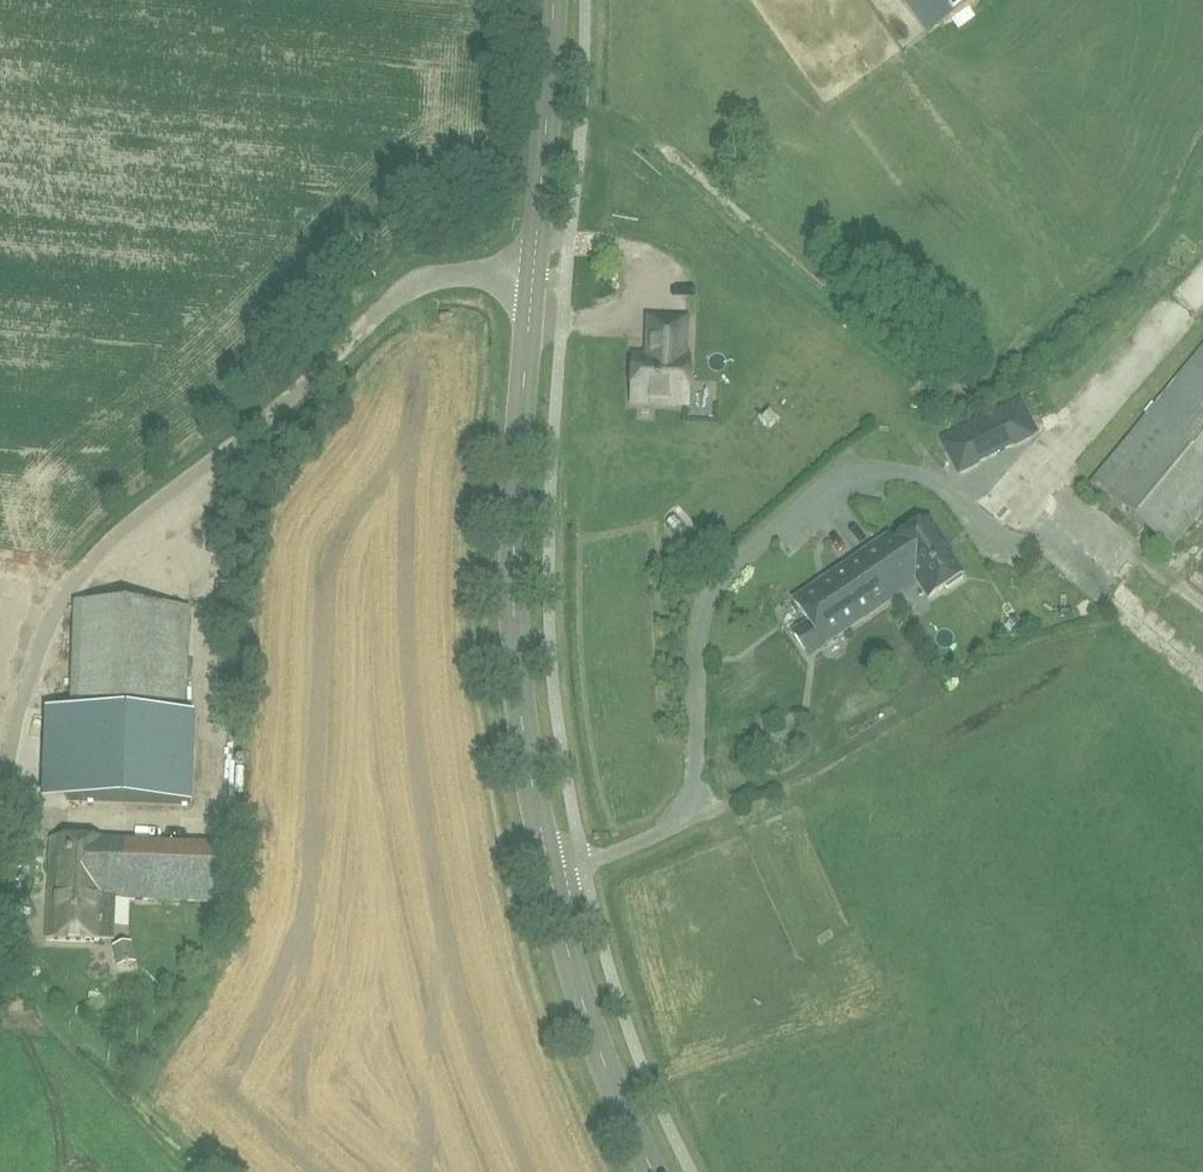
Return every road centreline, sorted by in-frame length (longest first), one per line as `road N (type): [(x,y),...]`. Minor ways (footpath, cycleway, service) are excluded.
road 1 (tertiary): [(652,1171),(570,957),(521,713),(514,521),(532,278)]
road 2 (tertiary): [(532,278),(554,0)]

